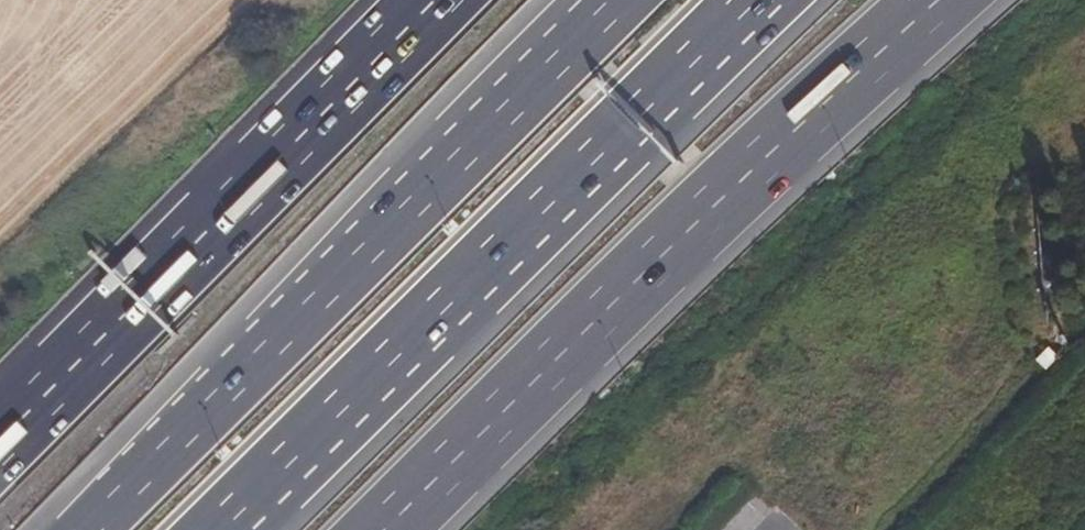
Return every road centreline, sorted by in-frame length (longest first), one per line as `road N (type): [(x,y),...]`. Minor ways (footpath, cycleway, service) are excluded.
road 1 (motorway): [(391,529),(942,0)]
road 2 (motorway): [(224,529),(760,0)]
road 3 (motorway): [(608,0),(84,529)]
road 4 (motorway): [(436,0),(0,443)]

